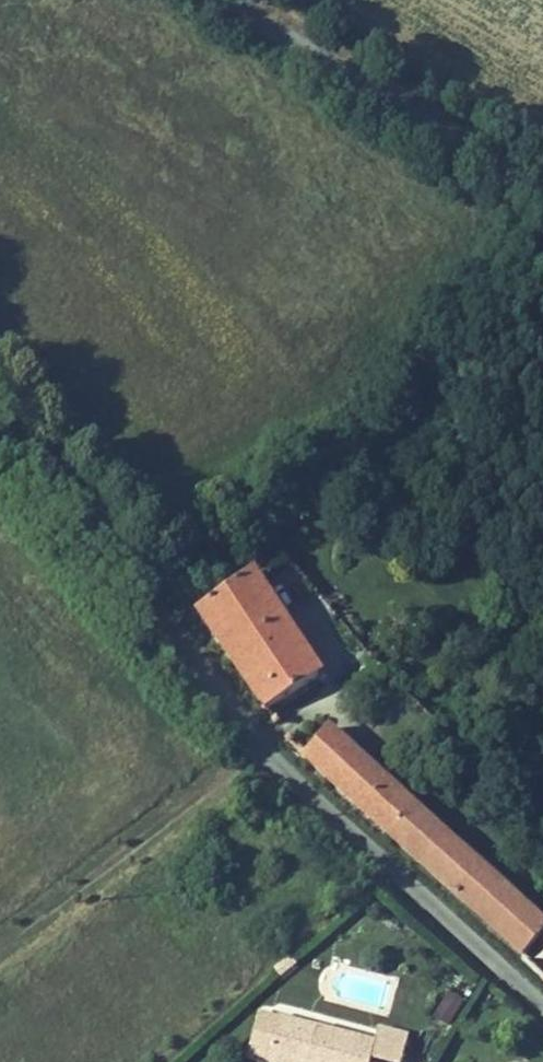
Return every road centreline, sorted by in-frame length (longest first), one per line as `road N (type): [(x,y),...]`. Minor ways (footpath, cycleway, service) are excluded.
road 1 (unclassified): [(0,396),(251,735),(542,1007)]
road 2 (tertiary): [(542,198),(219,0)]

